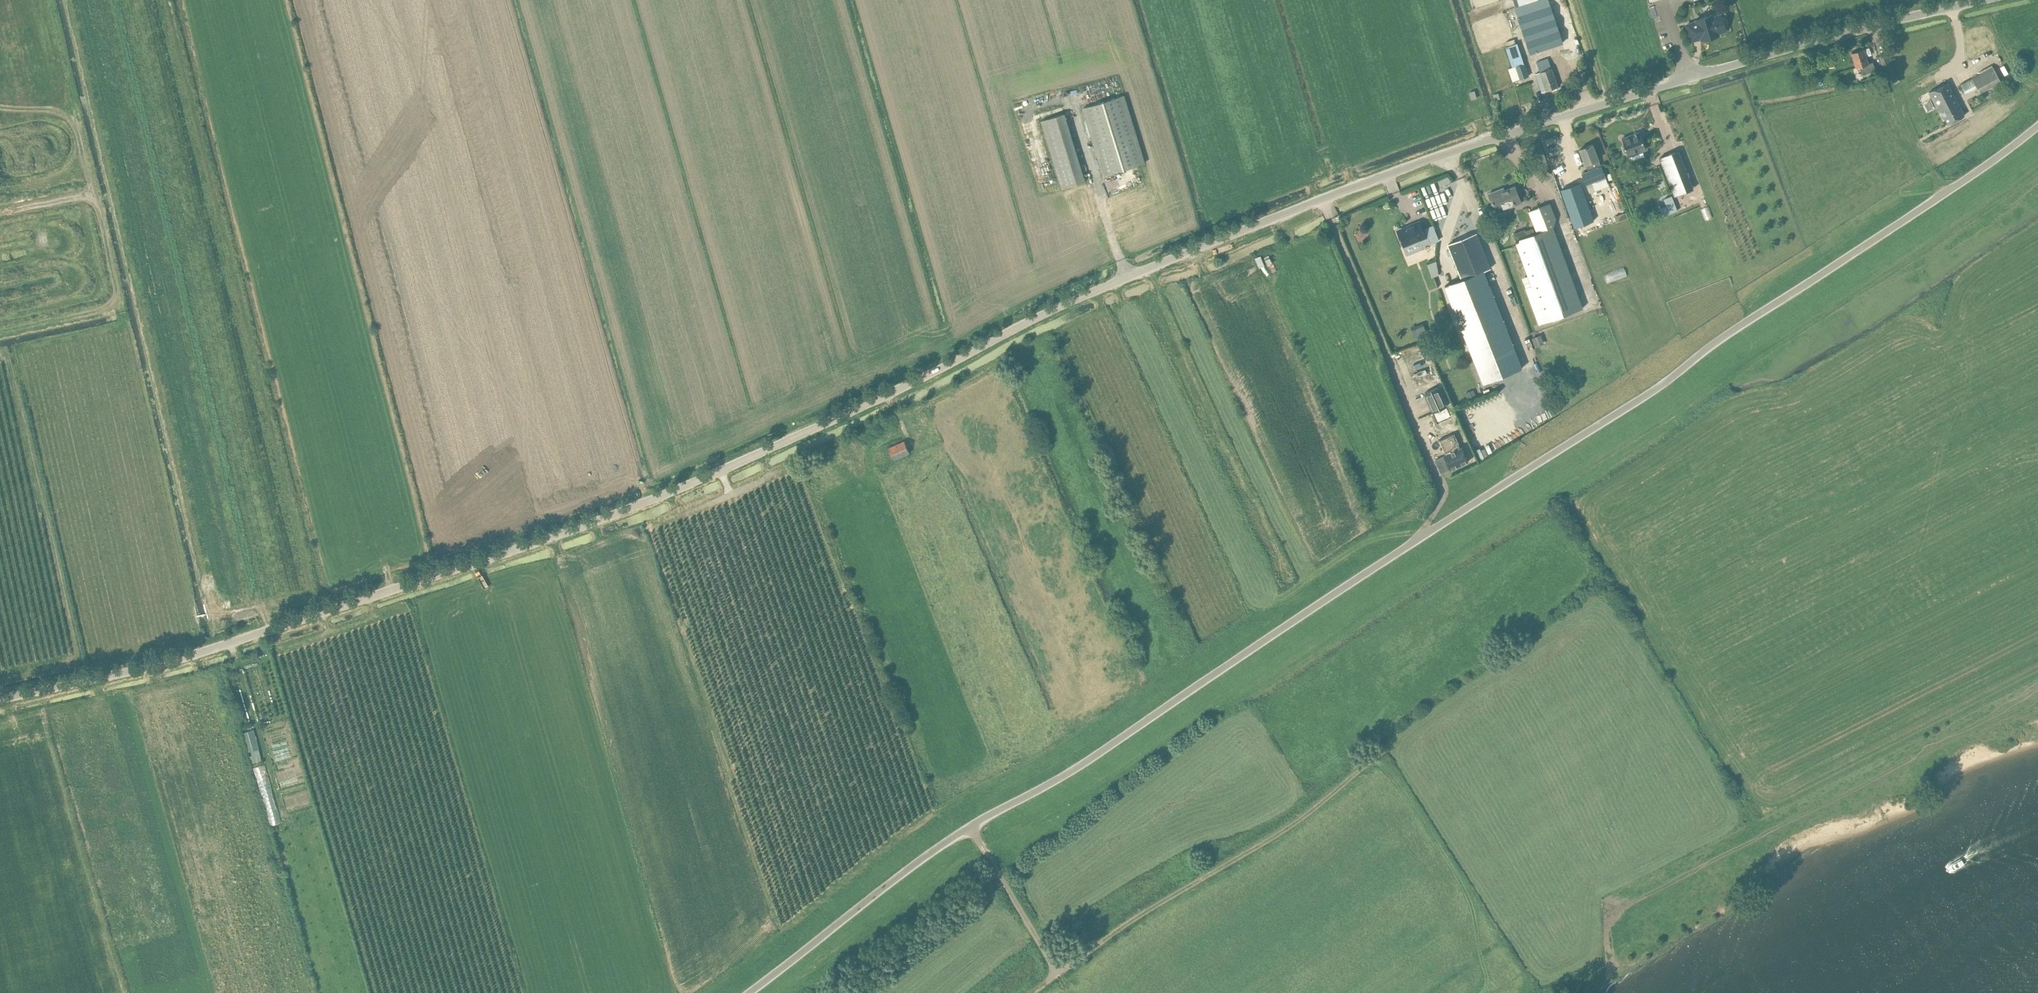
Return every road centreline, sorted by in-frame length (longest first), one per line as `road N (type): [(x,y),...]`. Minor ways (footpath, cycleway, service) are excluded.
road 1 (tertiary): [(0,701),(166,664),(582,528),(844,416),(1093,291),(1444,154),(1849,31),(1985,0)]
road 2 (unclassified): [(973,826),(1053,783),(1649,396),(2037,124)]
road 3 (track): [(1032,992),(1277,834),(1399,741)]
road 4 (unclassified): [(751,992),(973,826)]
road 5 (unclassified): [(973,826),(1056,973)]

